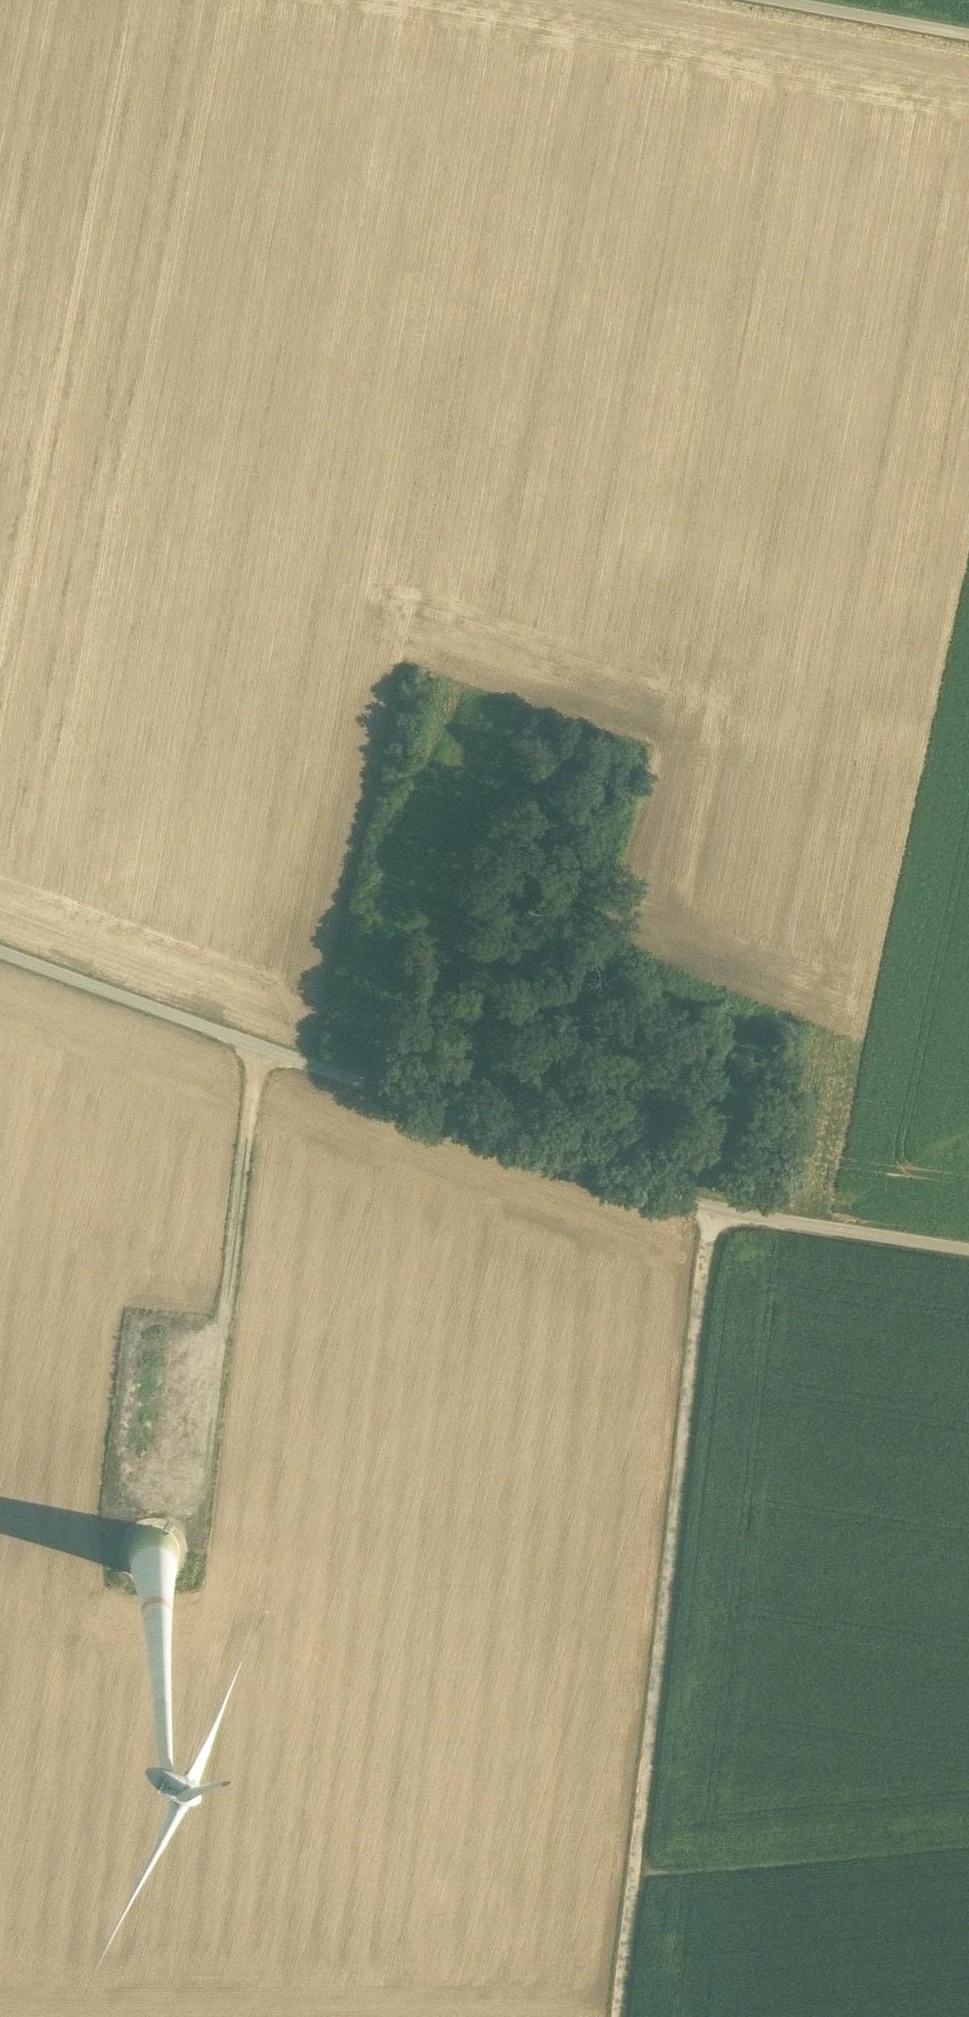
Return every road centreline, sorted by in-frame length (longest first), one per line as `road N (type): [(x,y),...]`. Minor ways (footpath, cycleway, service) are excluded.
road 1 (track): [(0,957),(724,1213),(968,1256)]
road 2 (track): [(622,2016),(724,1213)]
road 3 (unclassified): [(968,42),(747,0)]

